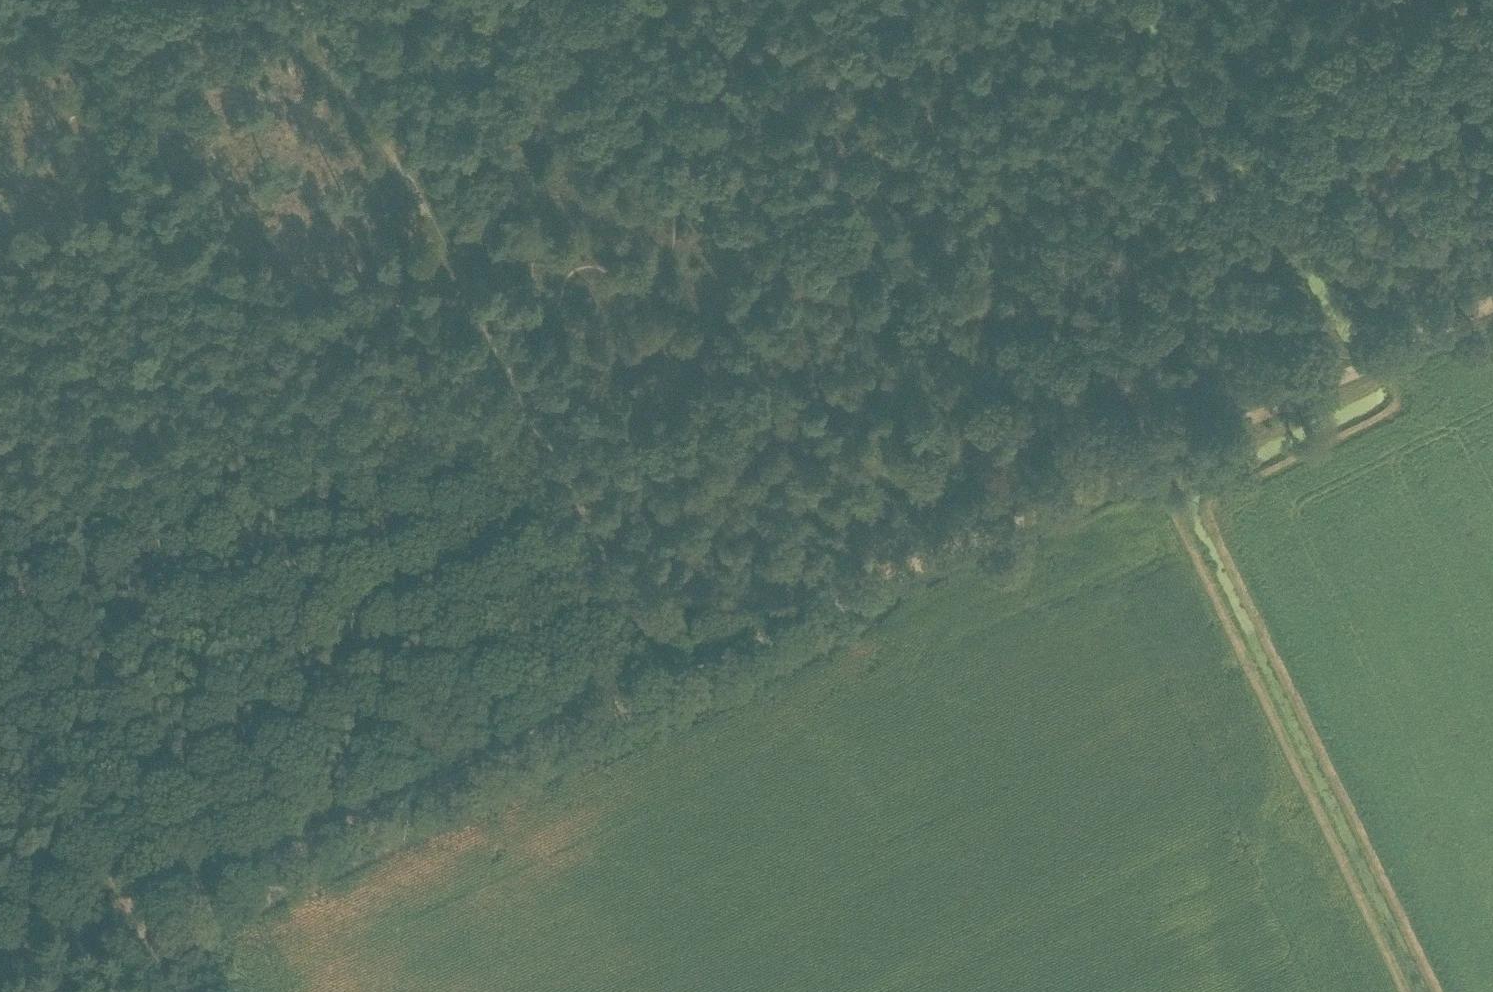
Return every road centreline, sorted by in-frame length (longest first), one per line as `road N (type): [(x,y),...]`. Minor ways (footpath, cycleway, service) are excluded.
road 1 (track): [(669,684),(1492,308)]
road 2 (track): [(0,984),(669,684)]
road 3 (track): [(669,684),(589,518),(410,199)]
road 4 (track): [(0,660),(51,728),(175,991)]
road 5 (track): [(410,199),(295,0)]

